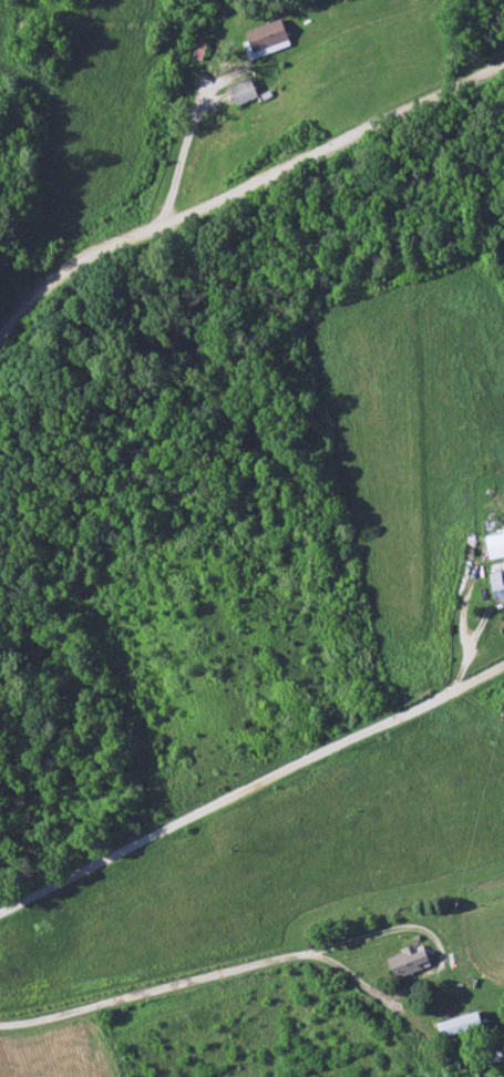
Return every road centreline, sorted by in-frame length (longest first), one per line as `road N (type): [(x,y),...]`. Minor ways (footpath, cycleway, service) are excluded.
road 1 (residential): [(0,373),(109,260),(503,61)]
road 2 (residential): [(503,661),(0,911)]
road 3 (residential): [(0,1029),(311,955)]

